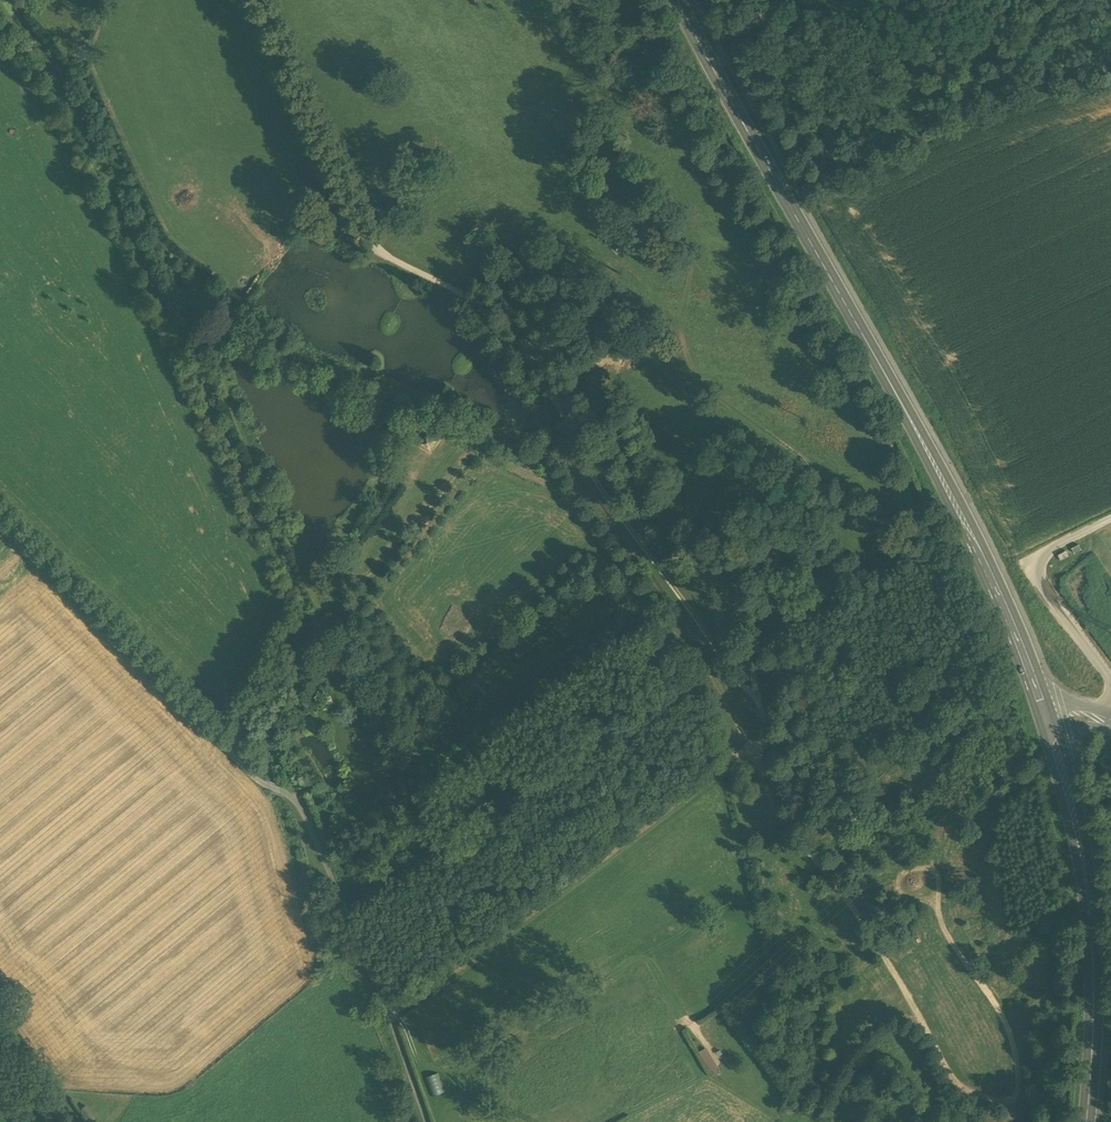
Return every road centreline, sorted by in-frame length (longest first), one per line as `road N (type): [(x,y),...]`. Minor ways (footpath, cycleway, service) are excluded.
road 1 (primary): [(1057,732),(968,524),(677,0)]
road 2 (primary): [(1086,1121),(1092,917),(1057,732)]
road 3 (track): [(265,785),(290,796),(312,830),(430,1121)]
road 4 (track): [(0,1015),(79,1121)]

